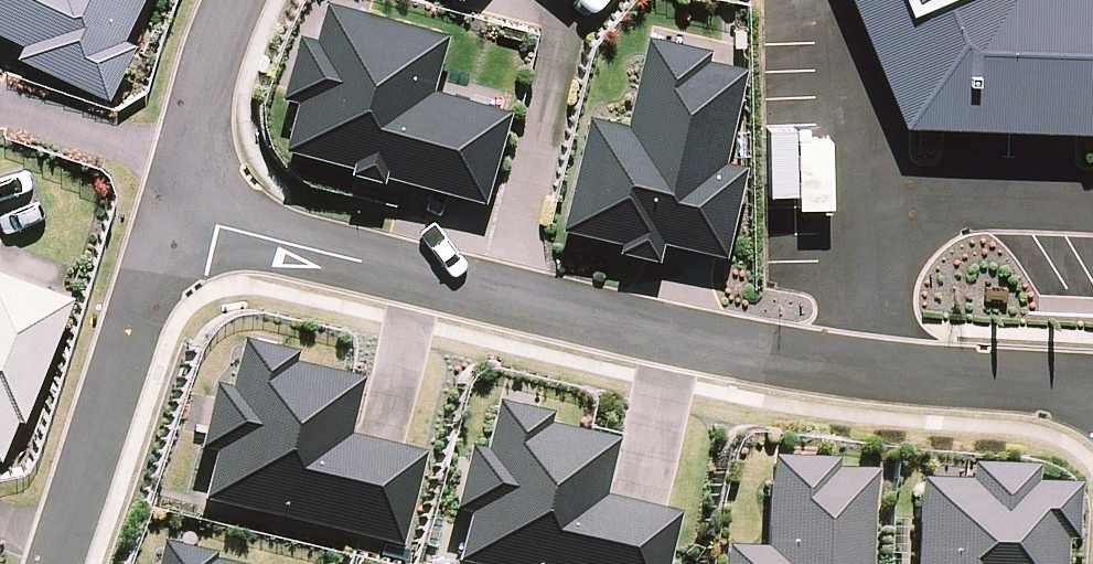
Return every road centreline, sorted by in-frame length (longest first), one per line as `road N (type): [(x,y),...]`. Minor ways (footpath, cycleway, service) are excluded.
road 1 (residential): [(168,216),(680,341),(882,378),(1092,394)]
road 2 (residential): [(56,563),(168,216)]
road 3 (residential): [(168,216),(214,45),(239,0)]

